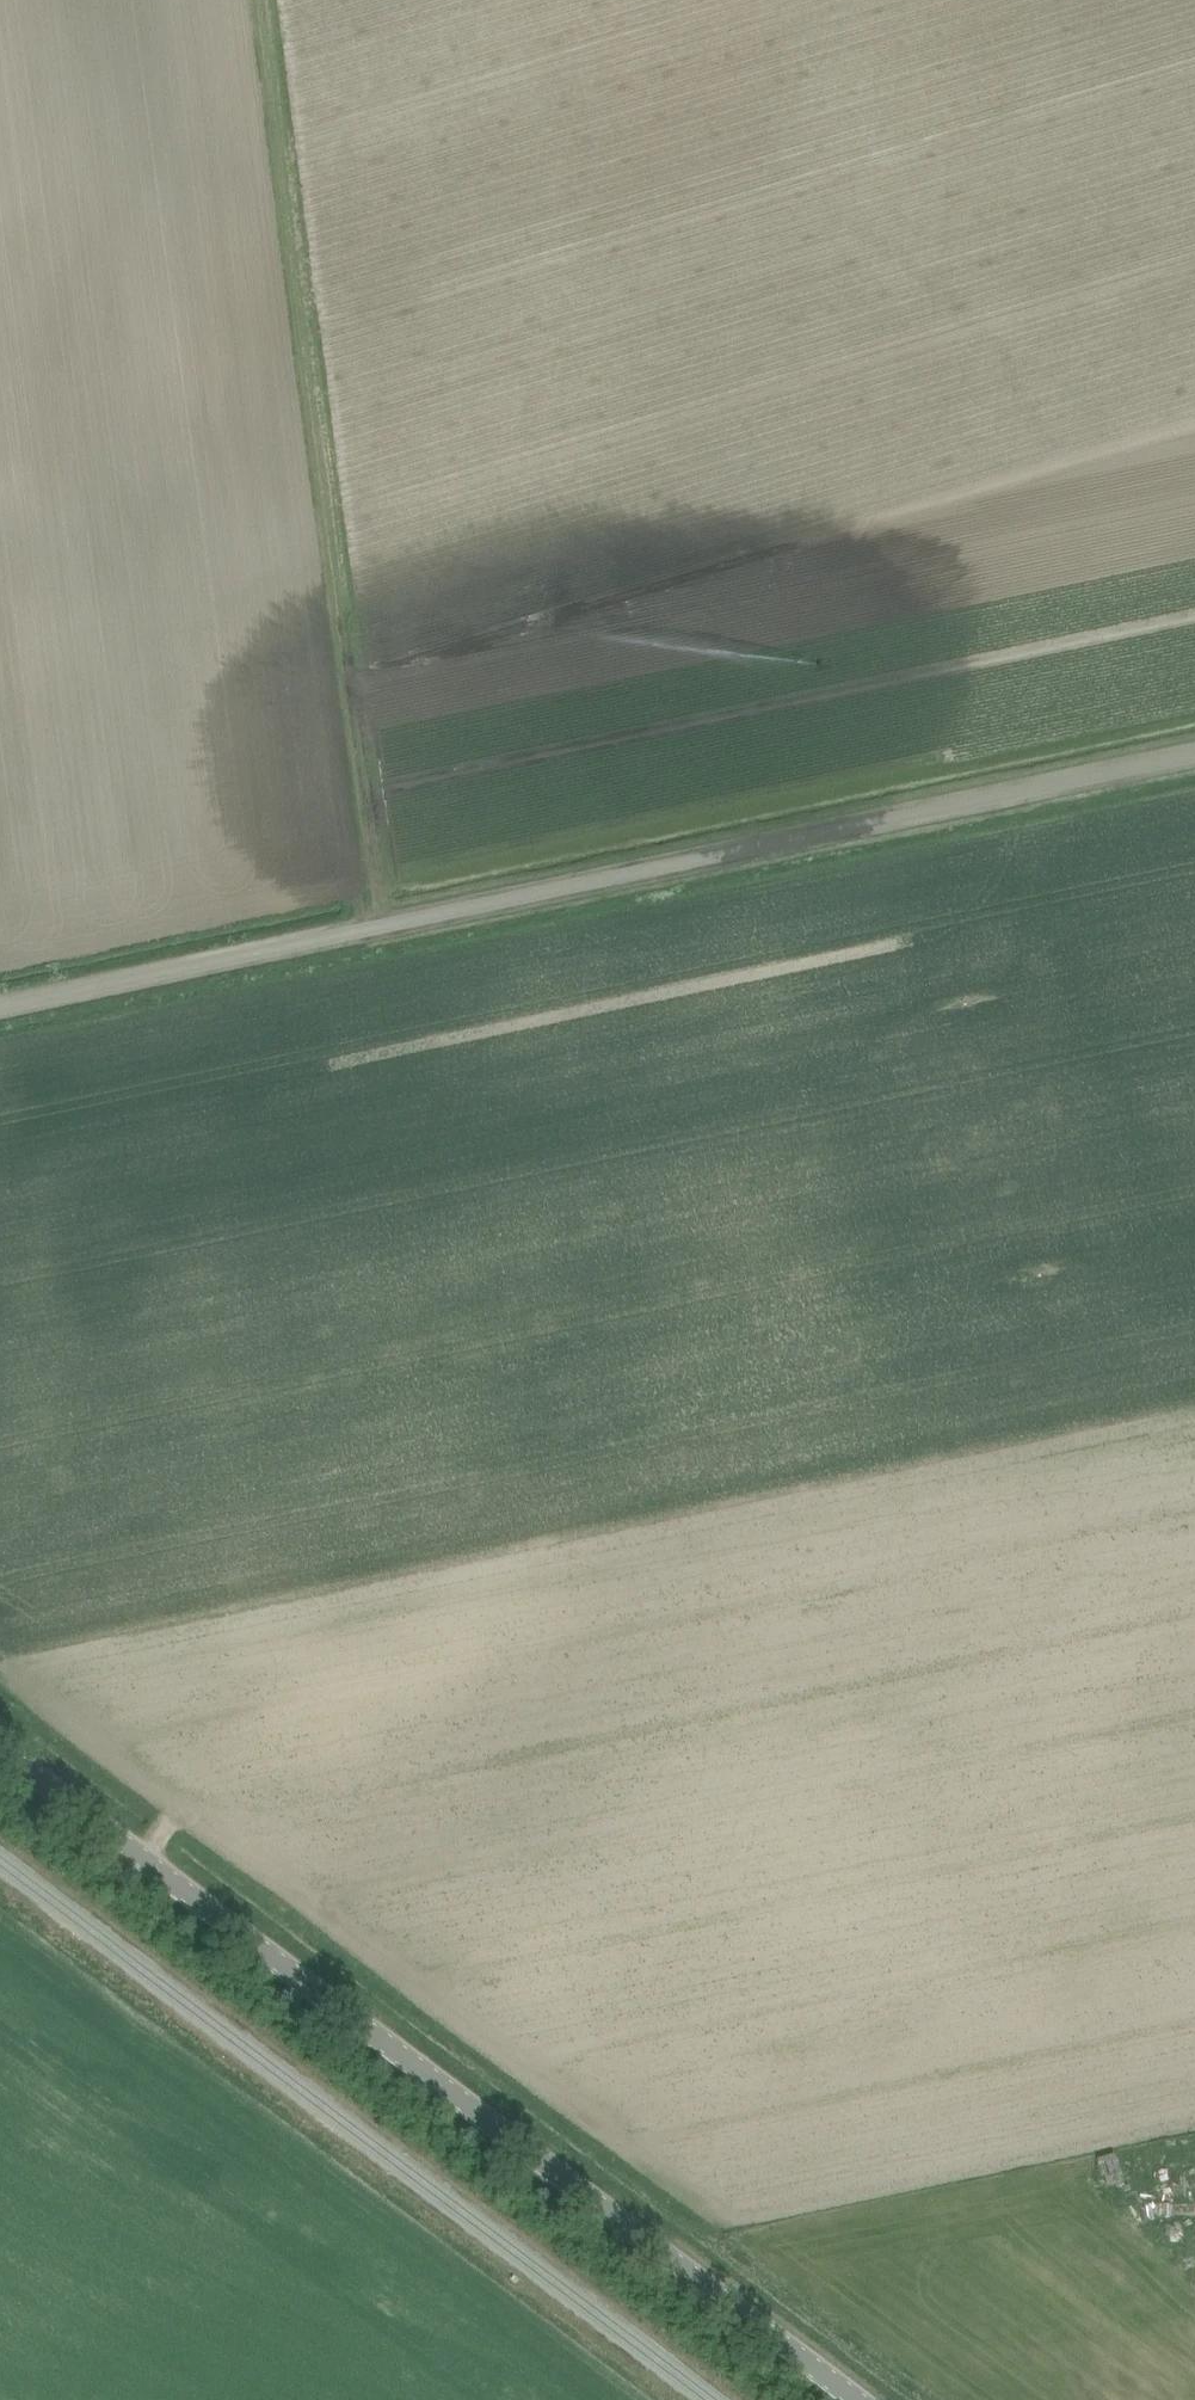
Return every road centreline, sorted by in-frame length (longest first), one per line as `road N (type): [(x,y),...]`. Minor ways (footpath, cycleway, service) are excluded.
road 1 (unclassified): [(0,1006),(1194,753)]
road 2 (unclassified): [(862,2399),(0,1745)]

